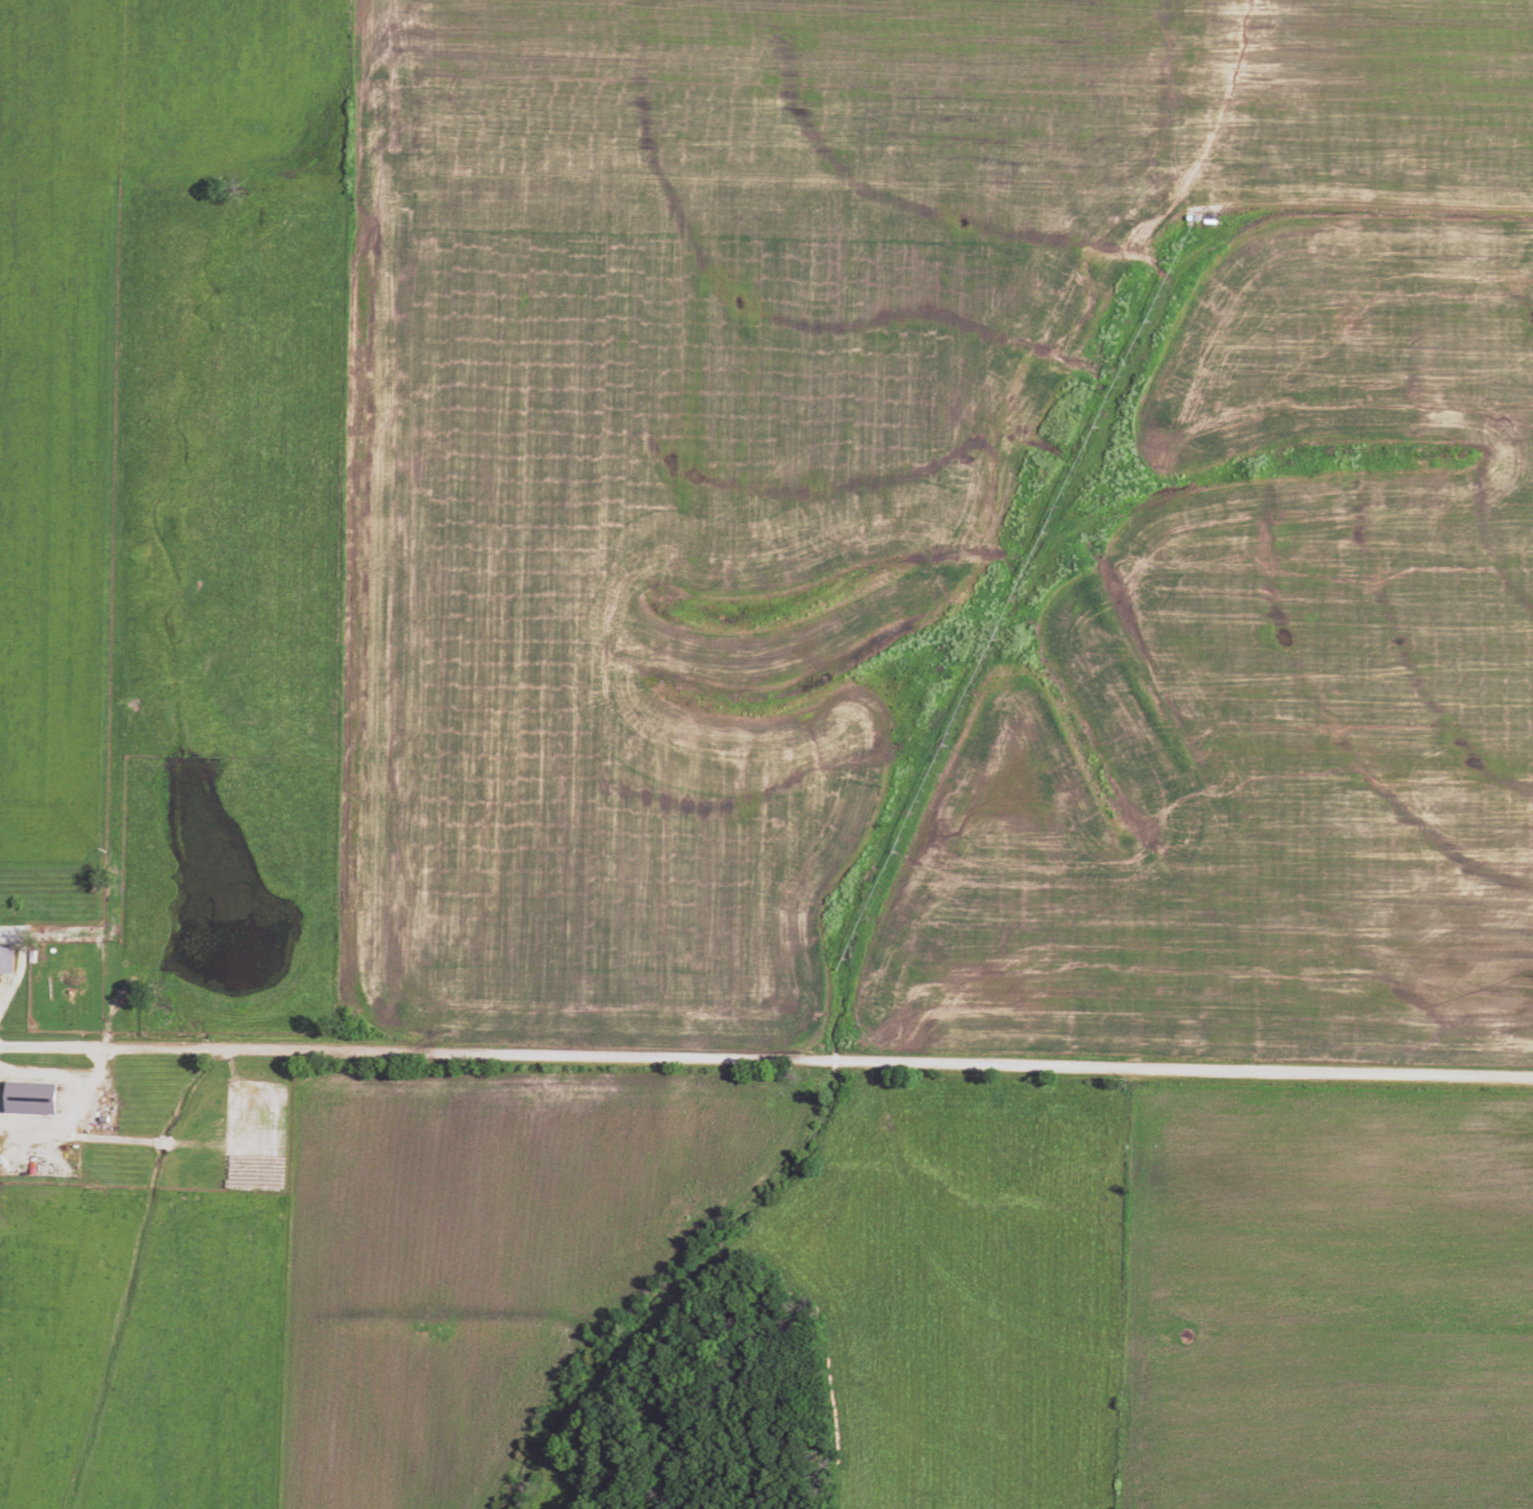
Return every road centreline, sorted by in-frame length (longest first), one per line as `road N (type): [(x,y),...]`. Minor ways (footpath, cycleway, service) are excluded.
road 1 (residential): [(1532,1078),(0,1050)]

